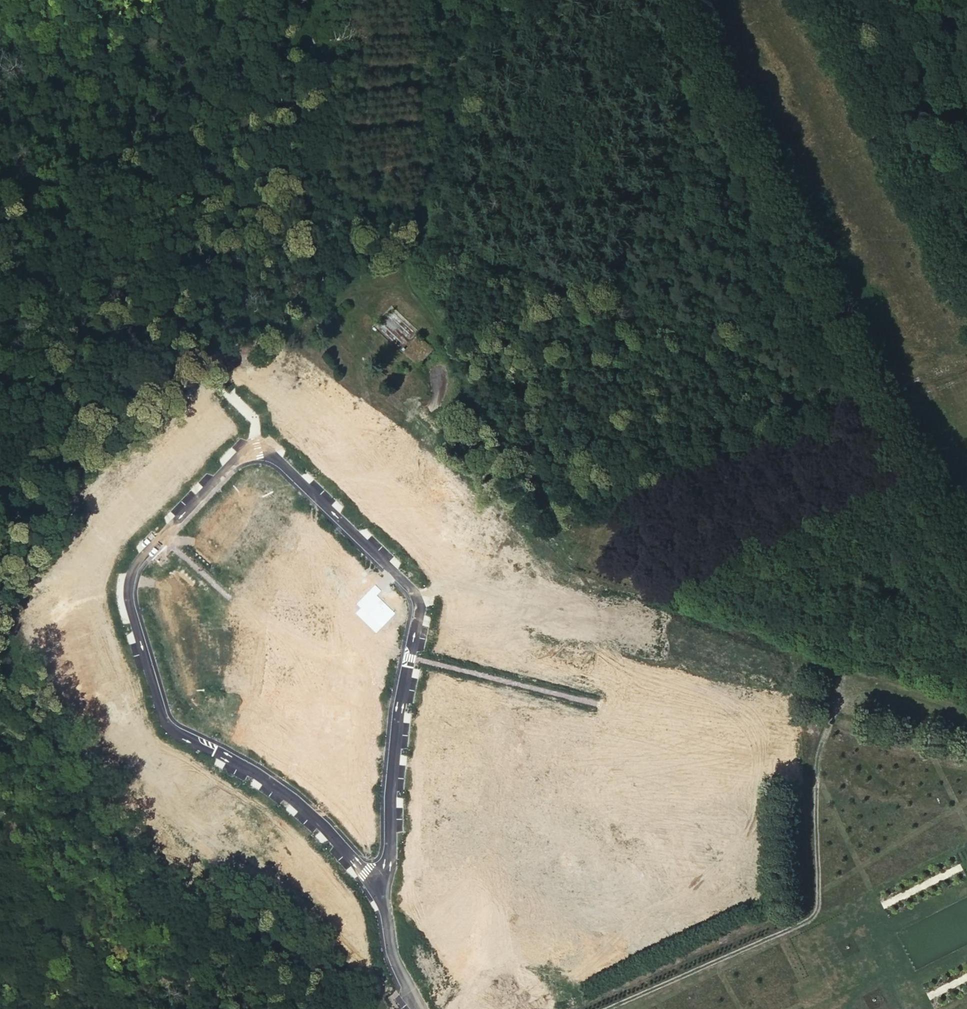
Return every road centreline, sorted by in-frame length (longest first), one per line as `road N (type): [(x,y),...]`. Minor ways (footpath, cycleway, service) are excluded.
road 1 (track): [(966,817),(800,780)]
road 2 (track): [(811,731),(966,768)]

